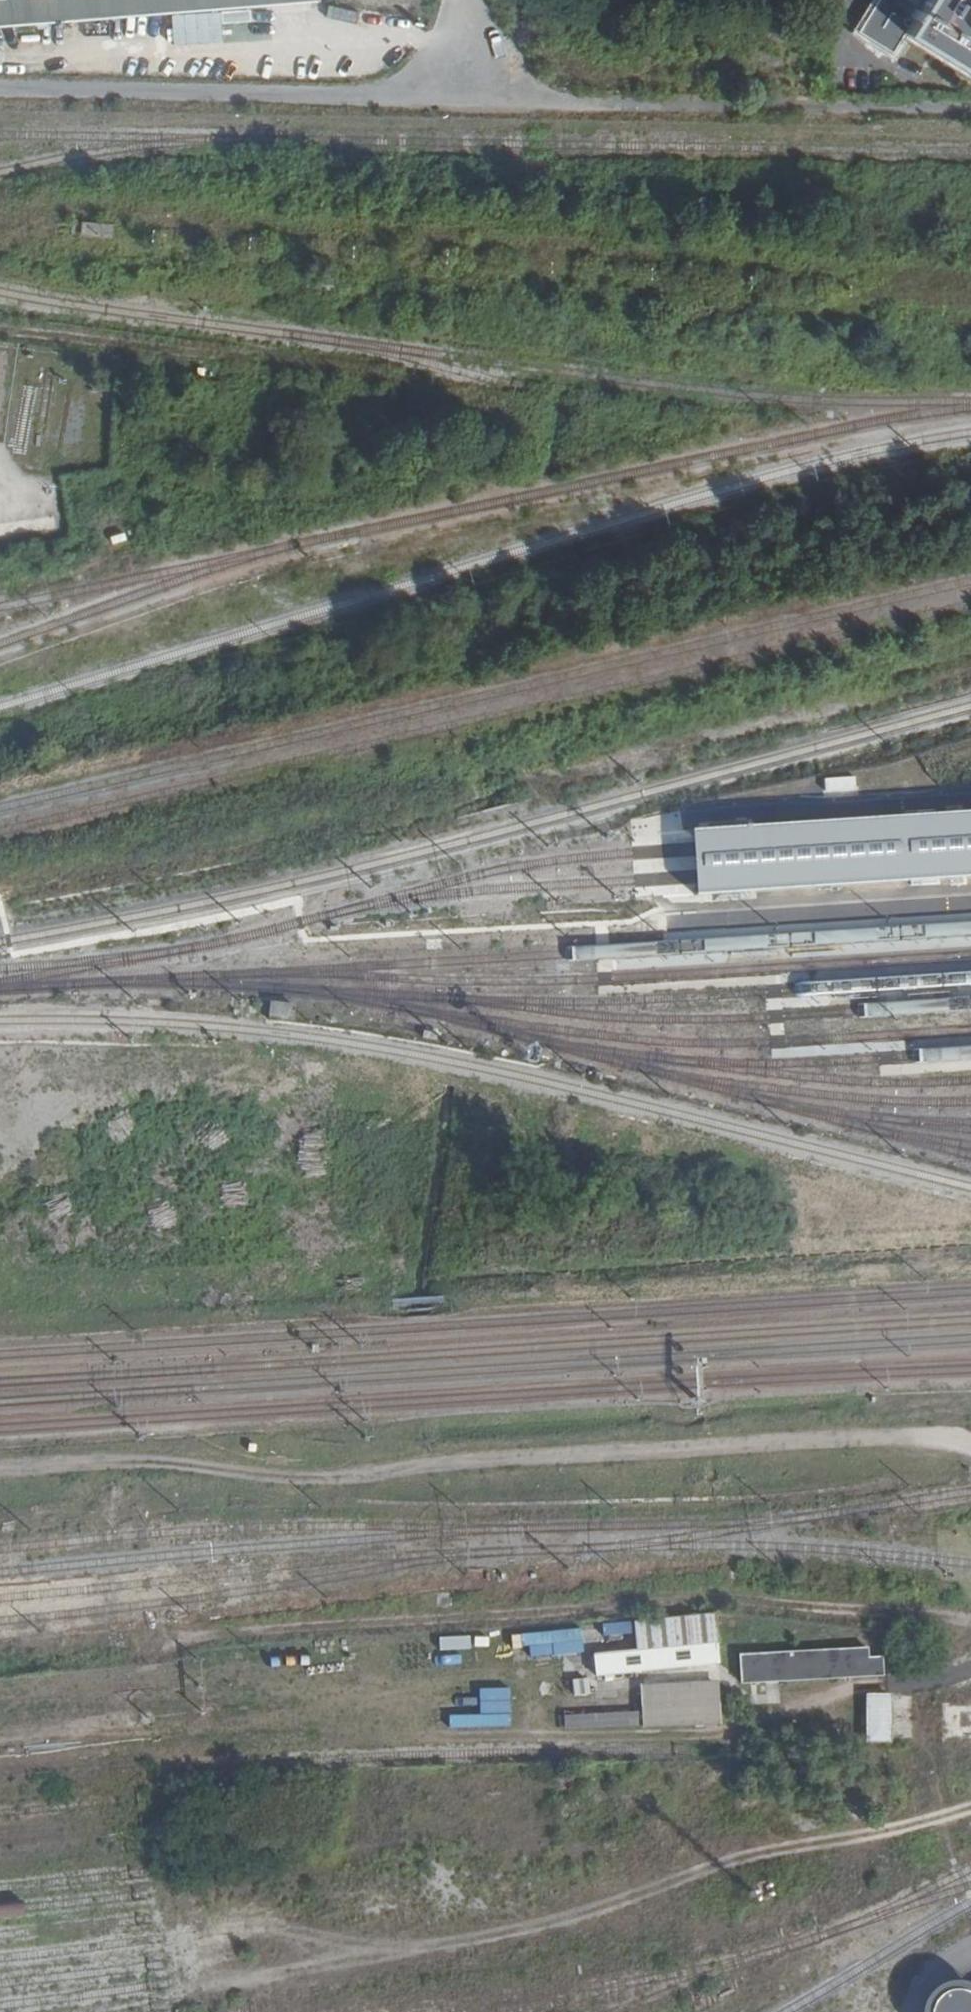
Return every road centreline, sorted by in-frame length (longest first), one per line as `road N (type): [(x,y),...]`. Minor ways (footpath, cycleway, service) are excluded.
road 1 (unclassified): [(0,88),(464,98),(471,0)]
road 2 (track): [(497,1941),(556,1927),(709,1867),(970,1809)]
road 3 (track): [(0,1741),(99,1723),(170,1645)]

